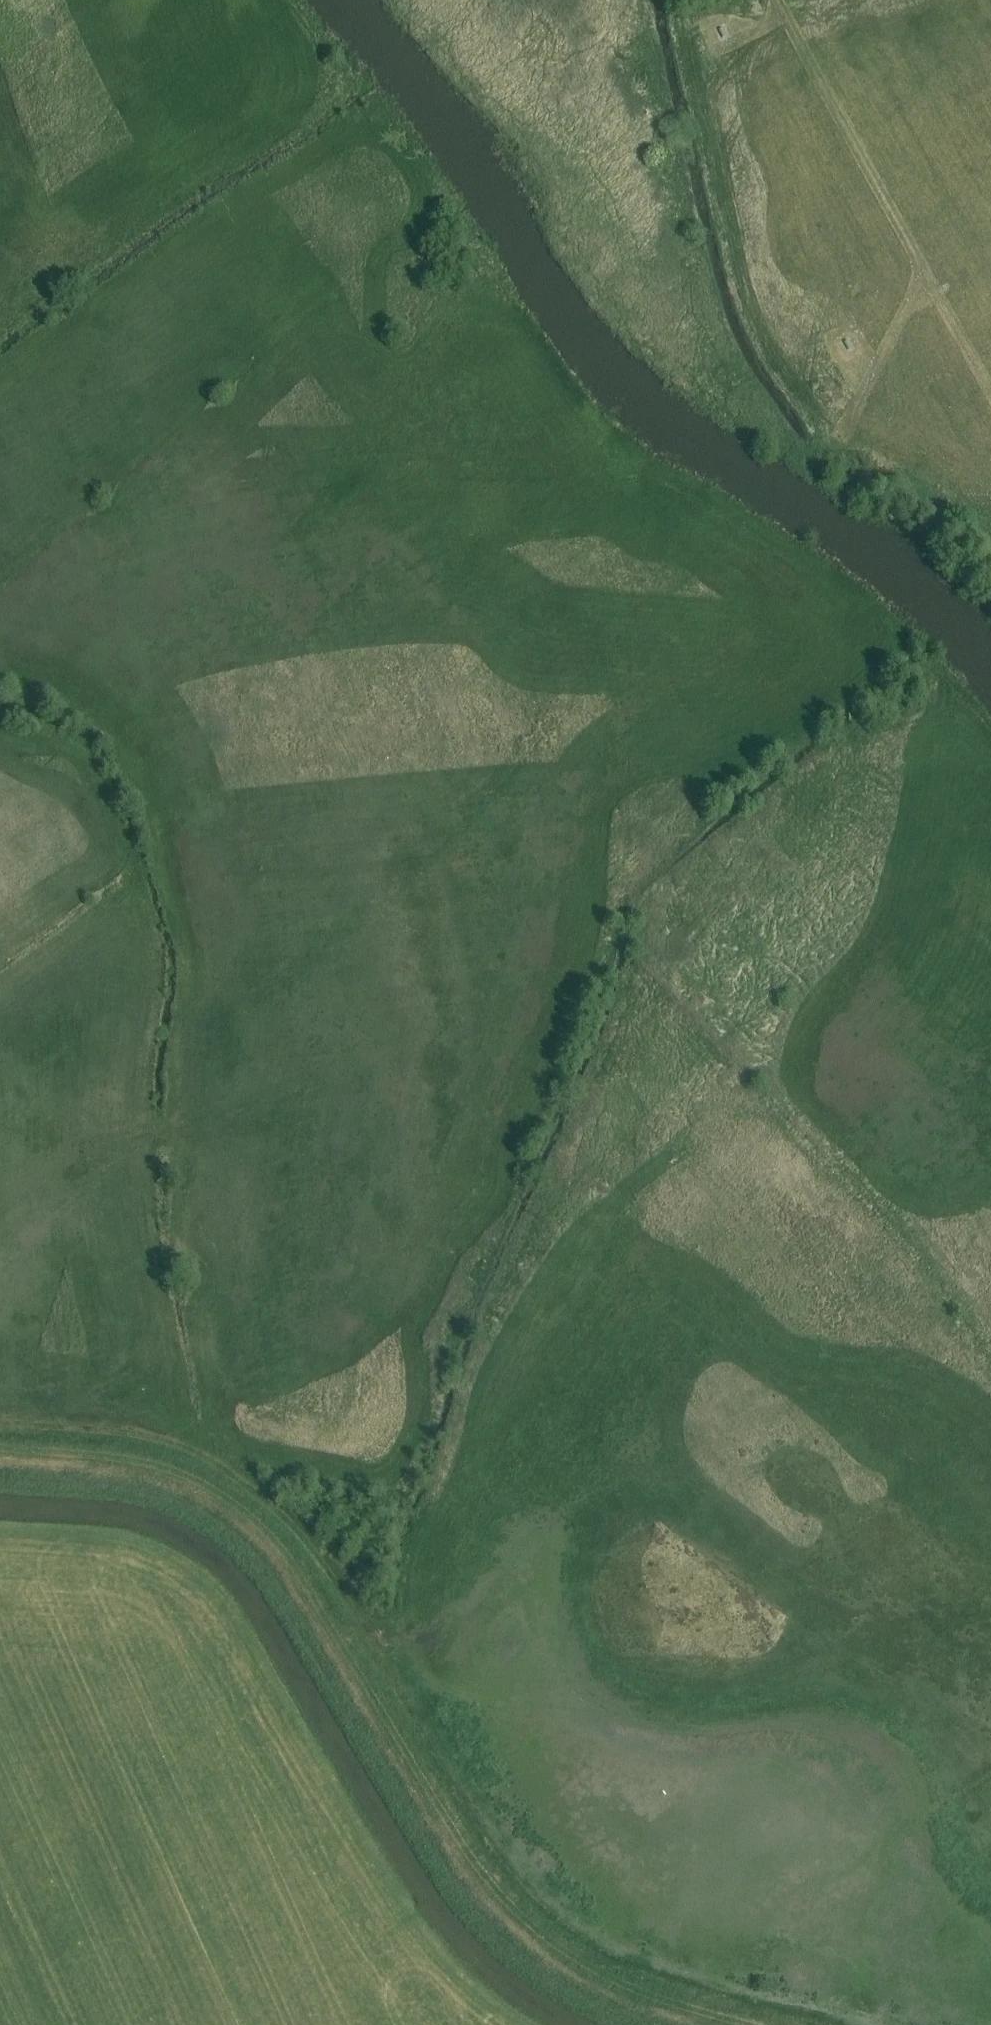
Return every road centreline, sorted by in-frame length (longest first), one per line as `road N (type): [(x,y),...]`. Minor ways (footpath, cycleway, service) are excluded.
road 1 (track): [(0,1450),(114,1456),(212,1493),(269,1538),(306,1587),(468,1857),(545,1944),(664,1998),(751,2024)]

